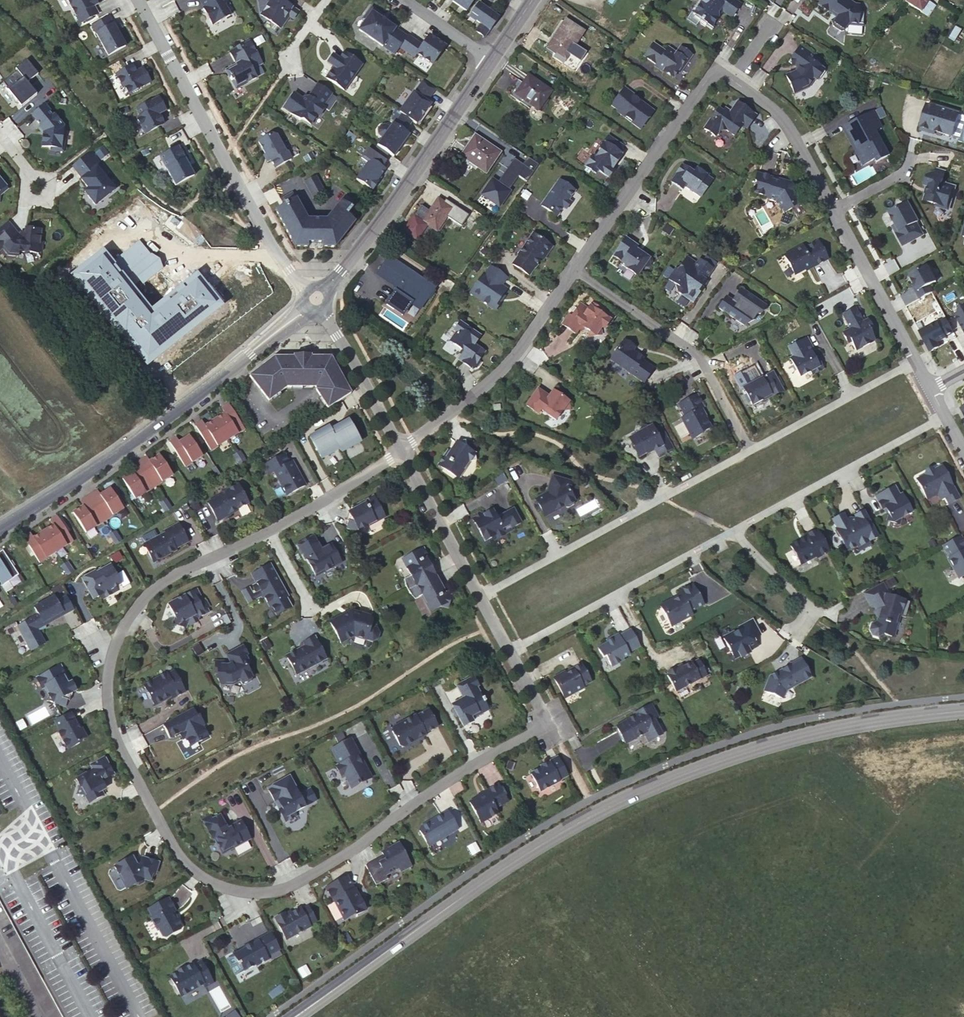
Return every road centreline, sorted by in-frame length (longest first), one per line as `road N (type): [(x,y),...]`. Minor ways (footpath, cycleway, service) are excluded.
road 1 (residential): [(546,725),(474,762),(295,883),(248,894),(197,874),(152,813),(116,742),(107,704),(112,651),(144,598),(170,577),(266,531)]
road 2 (tertiary): [(963,711),(857,723),(756,749),(614,802),(470,889),(295,1016)]
road 3 (residential): [(574,268),(715,70),(783,118),(833,209)]
road 4 (secondary): [(0,526),(131,443),(305,307)]
road 5 (residential): [(137,0),(262,236),(306,289)]
road 6 (residential): [(478,597),(750,450)]
road 7 (secondary): [(324,289),(353,260),(493,58)]
road 8 (residential): [(574,268),(695,352),(750,450)]
road 9 (residential): [(400,451),(500,373),(574,268)]
road 10 (residential): [(508,650),(732,531)]
road 11 (residential): [(732,531),(944,417)]
road 12 (residential): [(750,450),(915,361)]
road 13 (residential): [(833,209),(915,361)]
road 14 (residential): [(400,451),(478,597)]
road 15 (residential): [(322,311),(400,451)]
road 16 (residential): [(266,531),(400,451)]
road 17 (residential): [(732,531),(808,604),(794,631)]
road 18 (track): [(963,754),(877,763),(857,723)]

